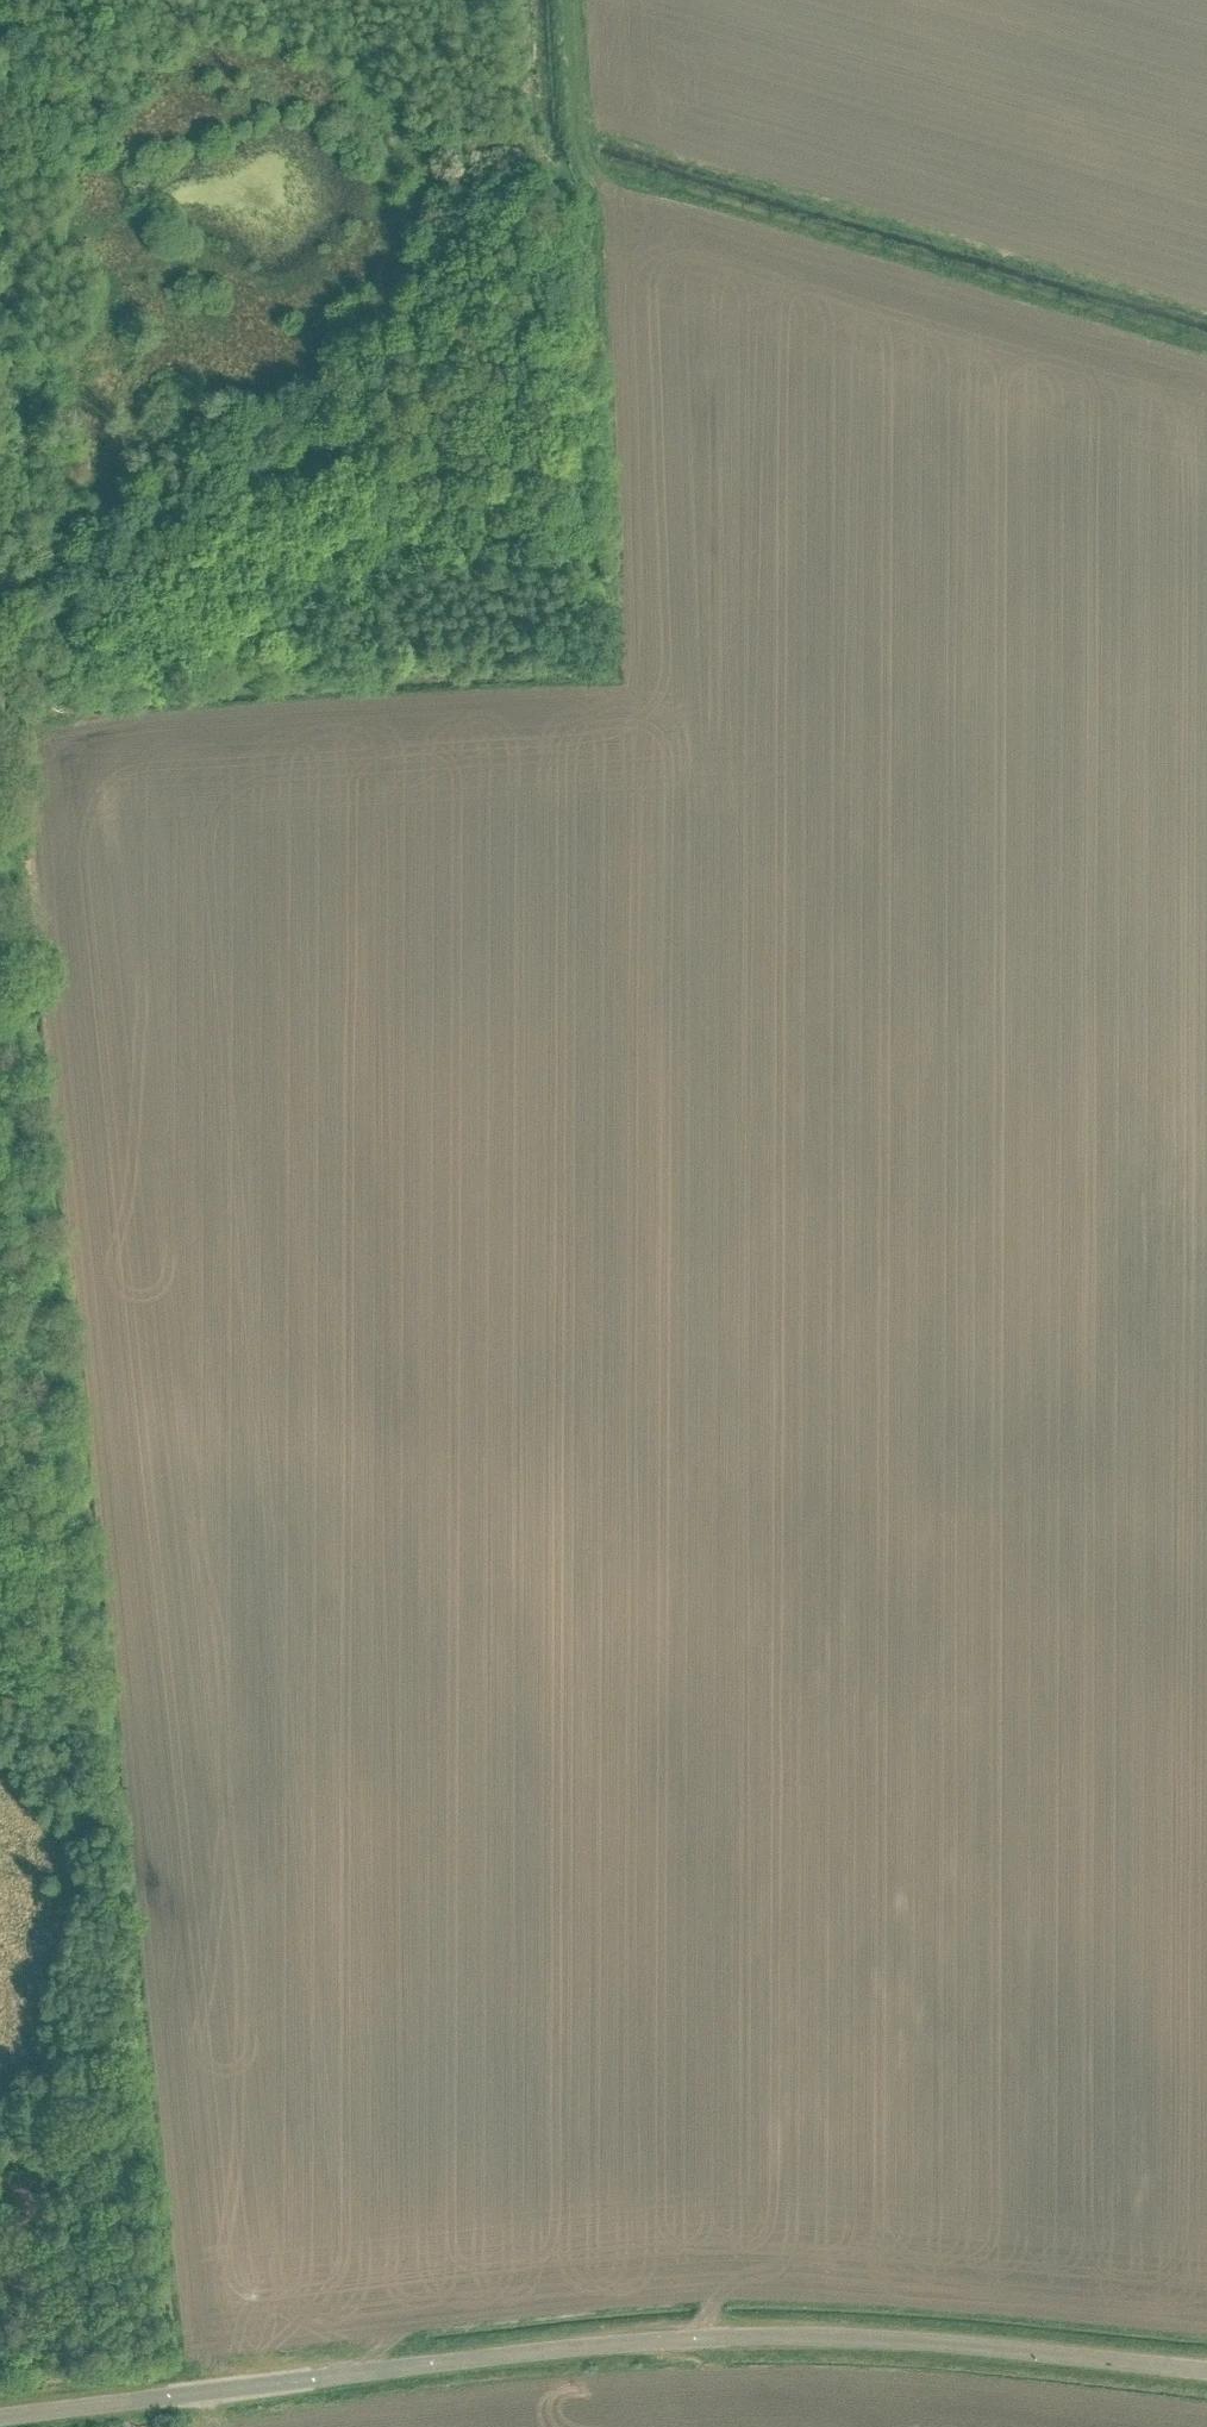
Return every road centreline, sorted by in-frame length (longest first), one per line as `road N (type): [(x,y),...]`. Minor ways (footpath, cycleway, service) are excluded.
road 1 (unclassified): [(1206,2368),(904,2334),(625,2346),(0,2417)]

